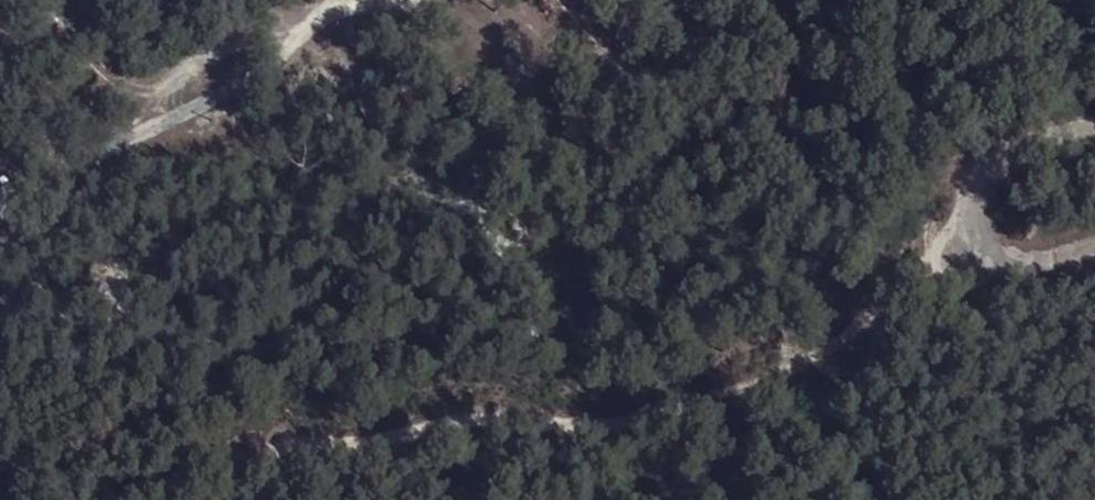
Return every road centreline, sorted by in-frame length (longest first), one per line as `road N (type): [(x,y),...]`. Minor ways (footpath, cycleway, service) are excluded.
road 1 (track): [(256,499),(266,441),(726,405),(869,335),(968,236),(1016,155),(1043,0)]

